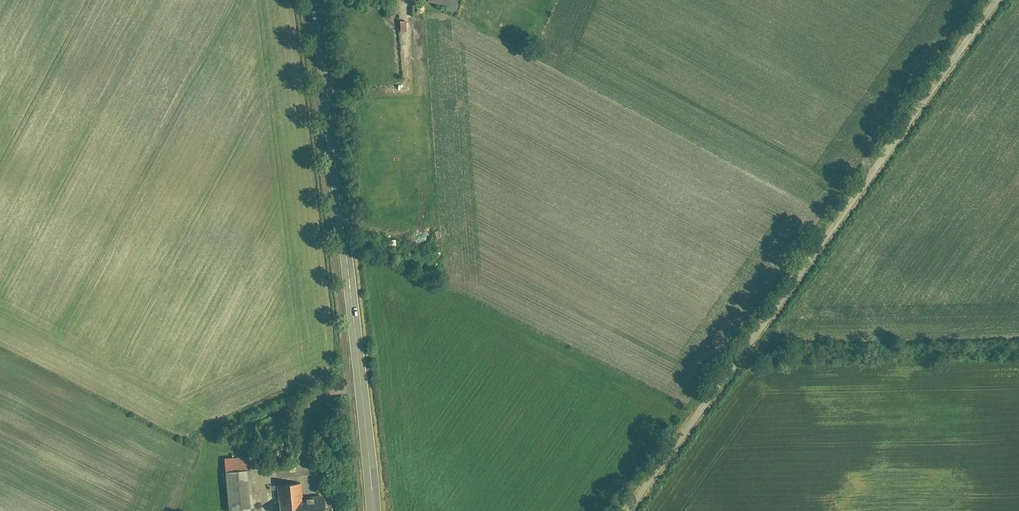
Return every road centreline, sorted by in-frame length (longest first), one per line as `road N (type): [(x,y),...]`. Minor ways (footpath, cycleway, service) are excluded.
road 1 (secondary): [(374,510),(316,0)]

